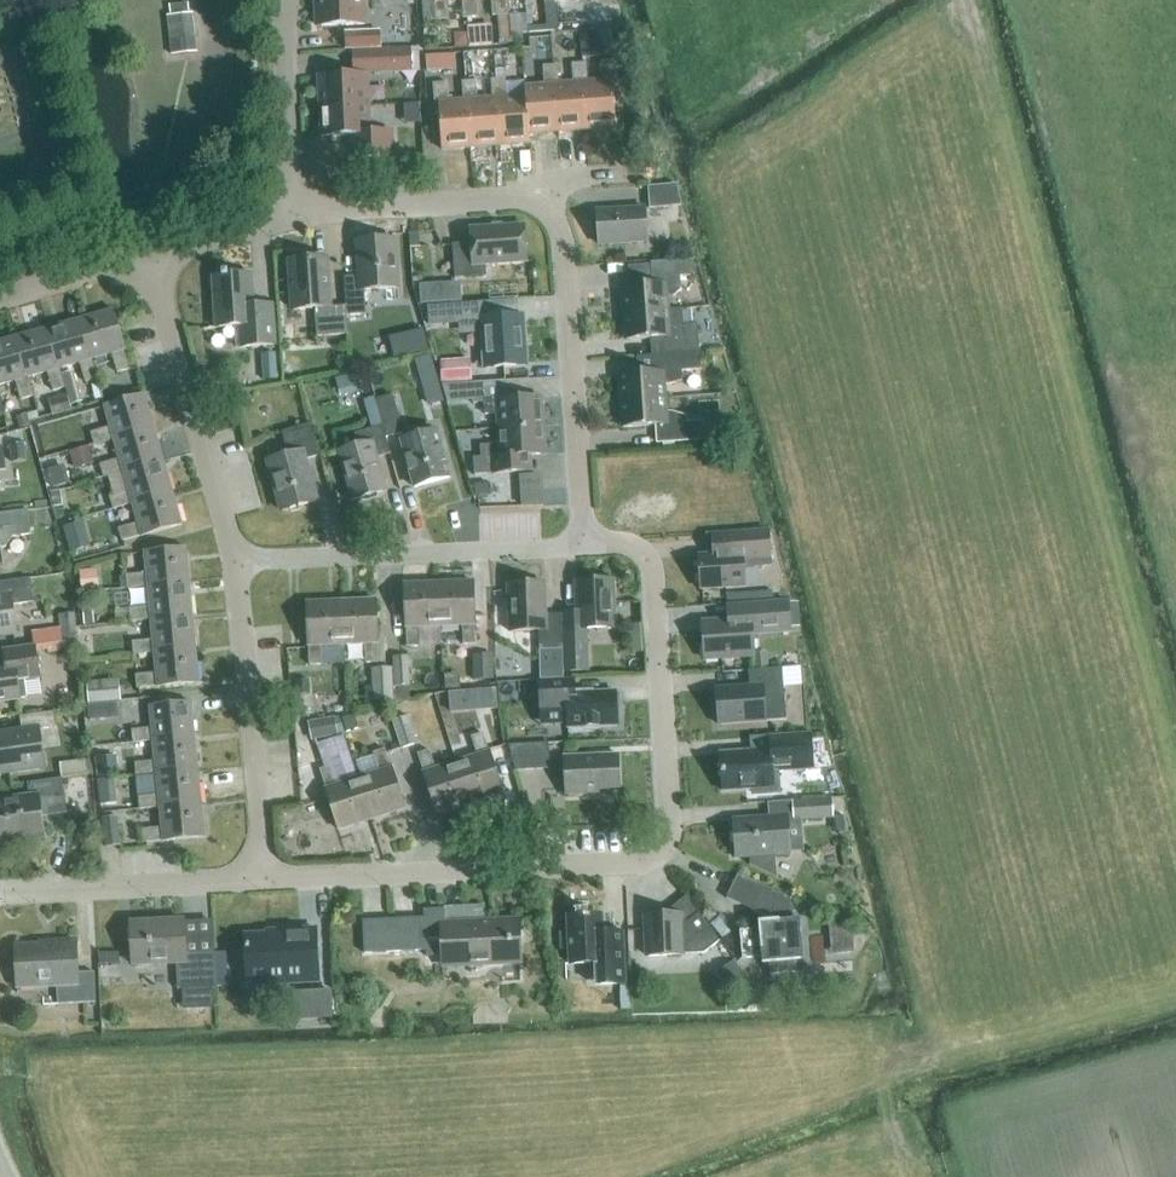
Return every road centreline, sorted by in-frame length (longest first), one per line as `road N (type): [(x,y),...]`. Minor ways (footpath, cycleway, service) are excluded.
road 1 (residential): [(264,877),(670,856),(653,549),(592,545)]
road 2 (residential): [(293,211),(505,198),(541,207),(563,235),(592,545)]
road 3 (residential): [(592,545),(246,567)]
road 4 (residential): [(246,567),(148,263)]
road 5 (residential): [(264,877),(246,567)]
road 6 (residential): [(0,895),(264,877)]
road 7 (residential): [(293,211),(286,0)]
road 8 (residential): [(148,263),(168,246),(293,211)]
road 9 (residential): [(0,296),(148,263)]

